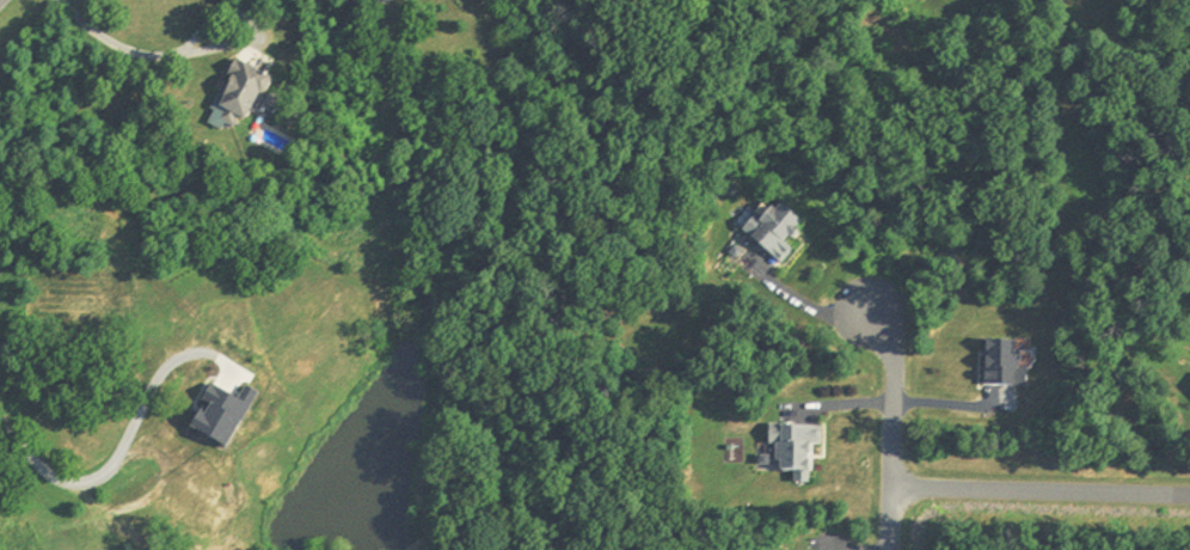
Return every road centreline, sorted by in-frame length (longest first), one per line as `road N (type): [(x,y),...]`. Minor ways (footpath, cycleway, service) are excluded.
road 1 (residential): [(890,487),(1189,495)]
road 2 (residential): [(867,313),(895,313),(889,549)]

